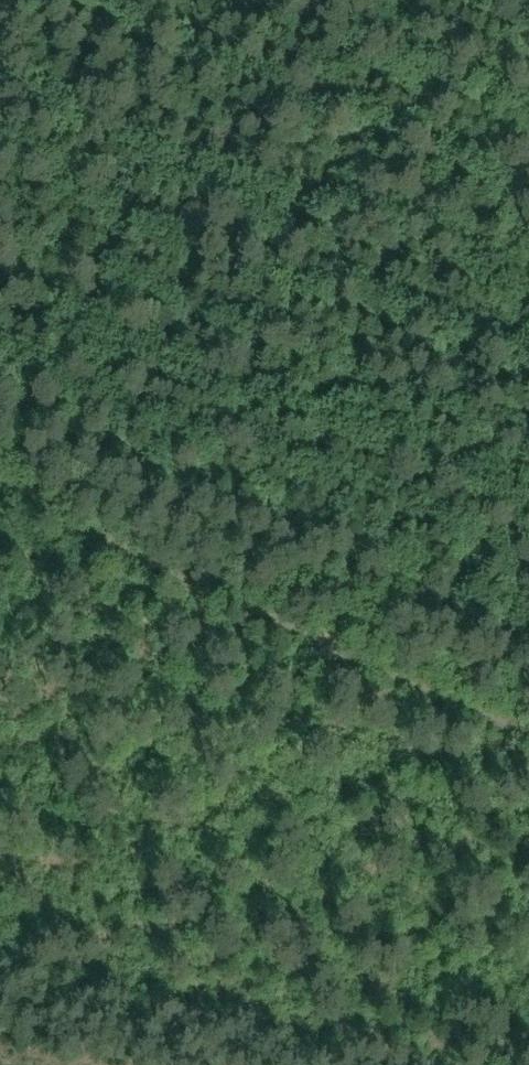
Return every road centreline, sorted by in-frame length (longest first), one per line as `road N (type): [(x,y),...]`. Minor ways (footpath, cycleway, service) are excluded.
road 1 (track): [(0,488),(214,594),(528,735)]

